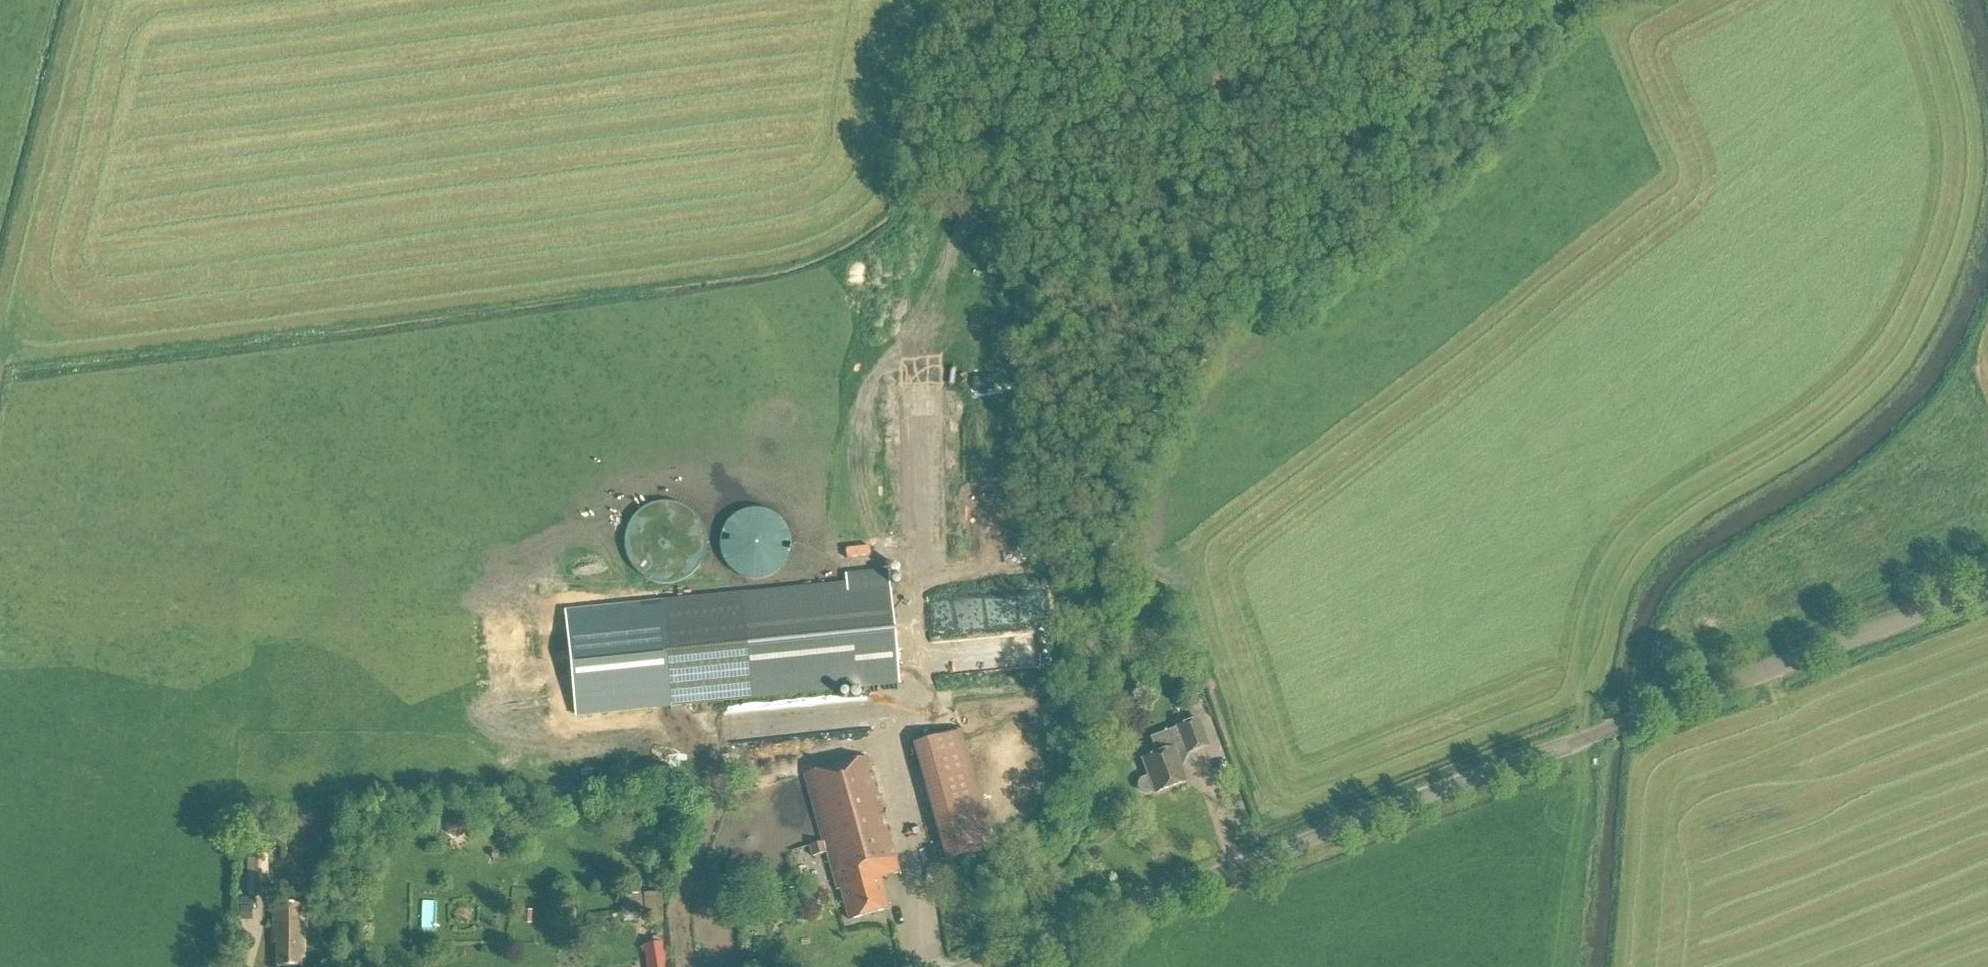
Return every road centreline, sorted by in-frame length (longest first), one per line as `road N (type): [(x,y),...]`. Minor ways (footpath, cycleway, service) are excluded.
road 1 (tertiary): [(1614,727),(978,966)]
road 2 (tertiary): [(1614,727),(1987,588)]

